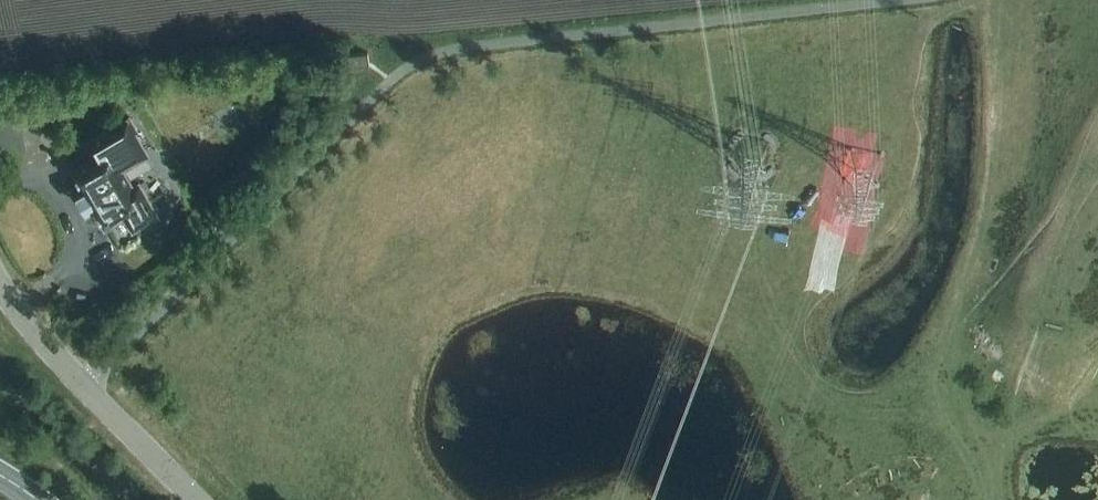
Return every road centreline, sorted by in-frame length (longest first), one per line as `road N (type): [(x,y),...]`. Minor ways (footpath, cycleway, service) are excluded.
road 1 (residential): [(0,288),(198,499)]

